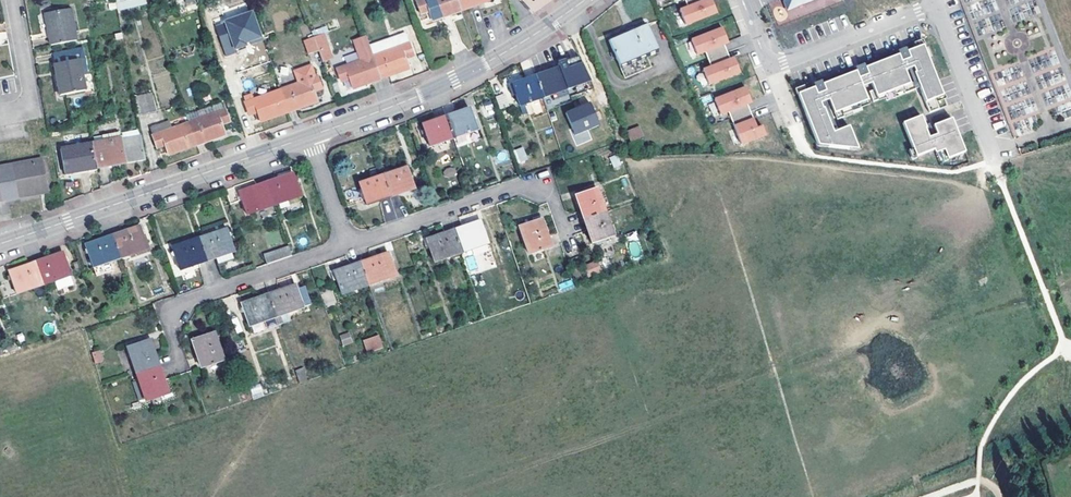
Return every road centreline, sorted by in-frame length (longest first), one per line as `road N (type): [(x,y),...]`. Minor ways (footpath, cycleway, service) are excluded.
road 1 (secondary): [(0,243),(311,135)]
road 2 (secondary): [(311,135),(454,79),(585,0)]
road 3 (residential): [(936,6),(783,63),(763,53),(742,0)]
road 4 (residential): [(347,246),(516,188),(541,190)]
road 5 (residential): [(175,313),(194,299),(347,246)]
road 6 (residential): [(996,160),(936,6)]

